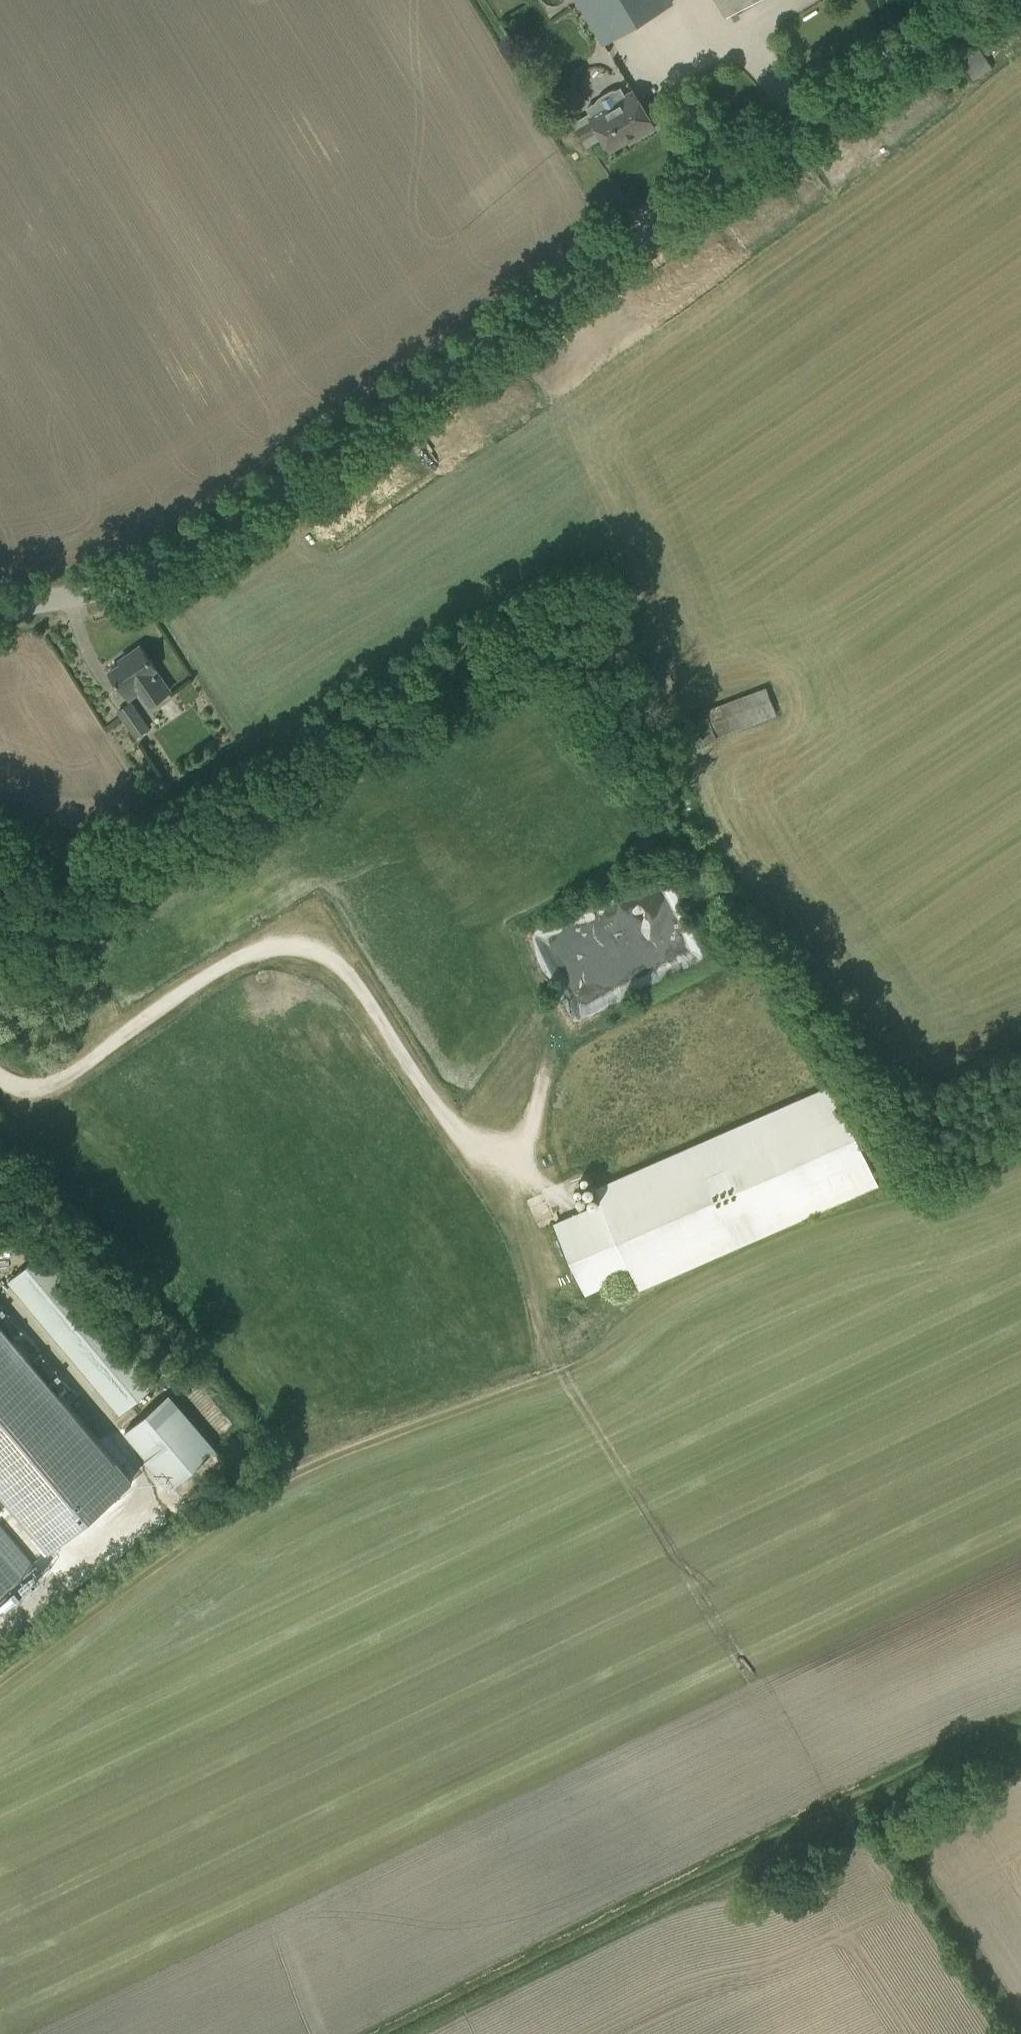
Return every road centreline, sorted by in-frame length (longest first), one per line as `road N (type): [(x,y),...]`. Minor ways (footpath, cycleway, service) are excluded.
road 1 (unclassified): [(0,626),(73,616),(179,563),(976,0)]

